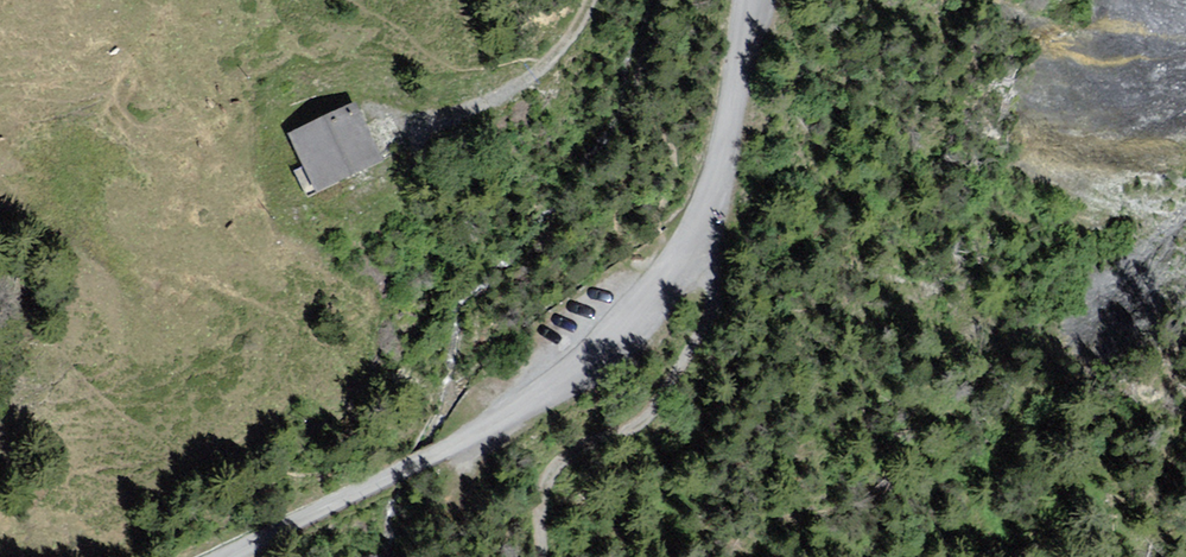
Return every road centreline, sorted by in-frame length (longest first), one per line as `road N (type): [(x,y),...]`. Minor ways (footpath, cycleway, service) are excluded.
road 1 (unclassified): [(748,0),(723,157),(660,267),(594,354),(505,418),(230,556)]
road 2 (track): [(660,267),(707,284),(694,341),(666,391),(631,425),(558,461),(536,500),(539,556)]
road 3 (track): [(383,136),(503,99),(569,28),(581,0)]

